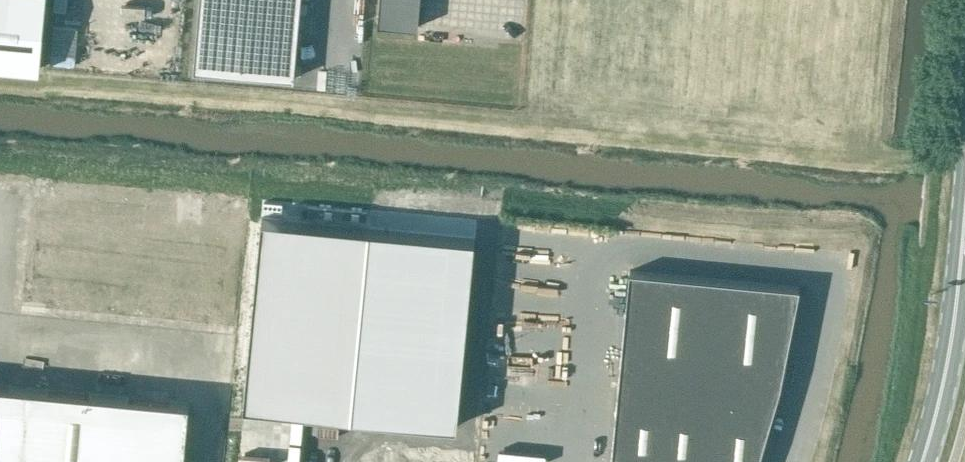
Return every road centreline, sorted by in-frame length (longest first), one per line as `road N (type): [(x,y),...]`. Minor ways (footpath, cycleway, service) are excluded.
road 1 (primary): [(929,461),(964,217)]

